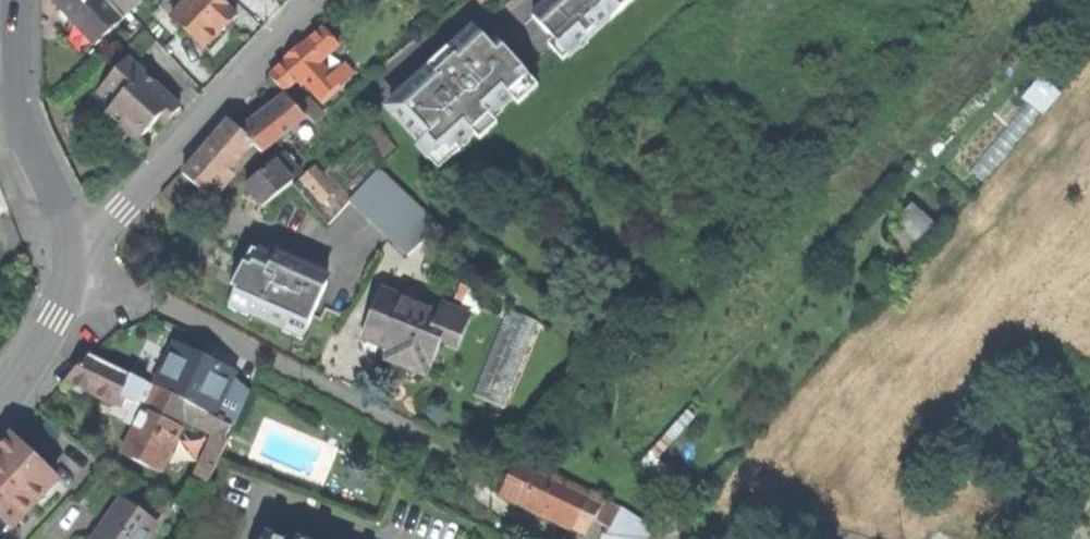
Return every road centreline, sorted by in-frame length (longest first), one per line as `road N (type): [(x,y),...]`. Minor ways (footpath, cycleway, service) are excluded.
road 1 (residential): [(81,264),(407,431),(500,507),(571,538)]
road 2 (residential): [(81,264),(311,0)]
road 3 (residential): [(25,0),(24,96),(81,264)]
road 4 (residential): [(252,538),(269,498),(380,538)]
road 5 (residential): [(0,394),(61,313),(81,264)]

